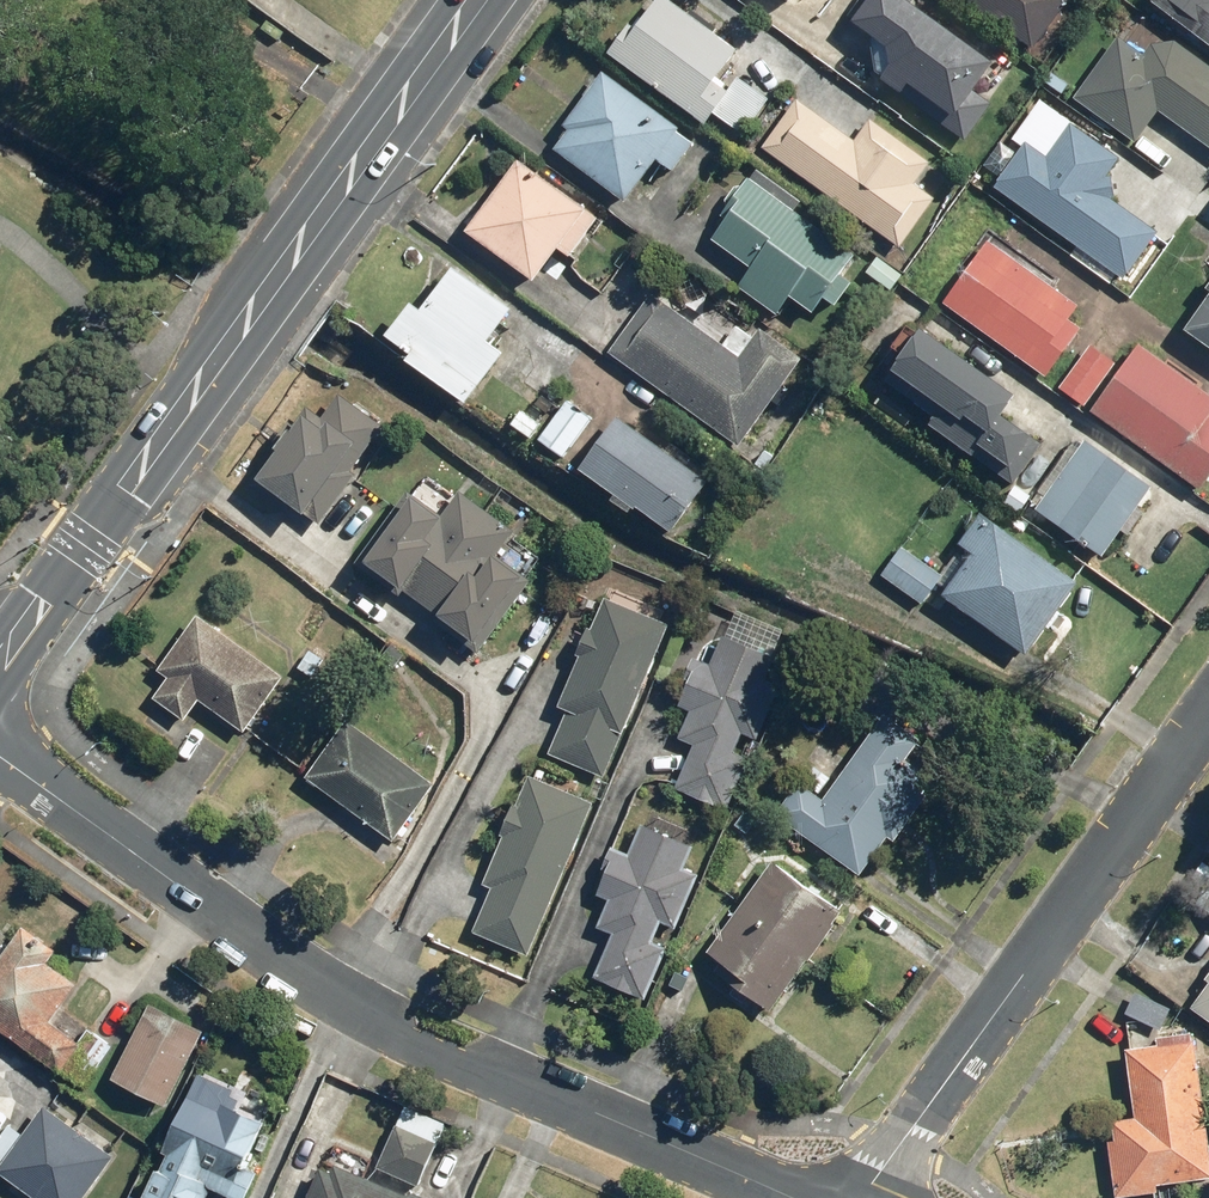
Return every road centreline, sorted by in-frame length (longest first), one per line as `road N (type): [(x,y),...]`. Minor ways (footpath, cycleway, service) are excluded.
road 1 (residential): [(0,757),(319,987),(426,1044),(791,1197)]
road 2 (secondary): [(0,663),(477,0)]
road 3 (residential): [(1208,708),(863,1197)]

